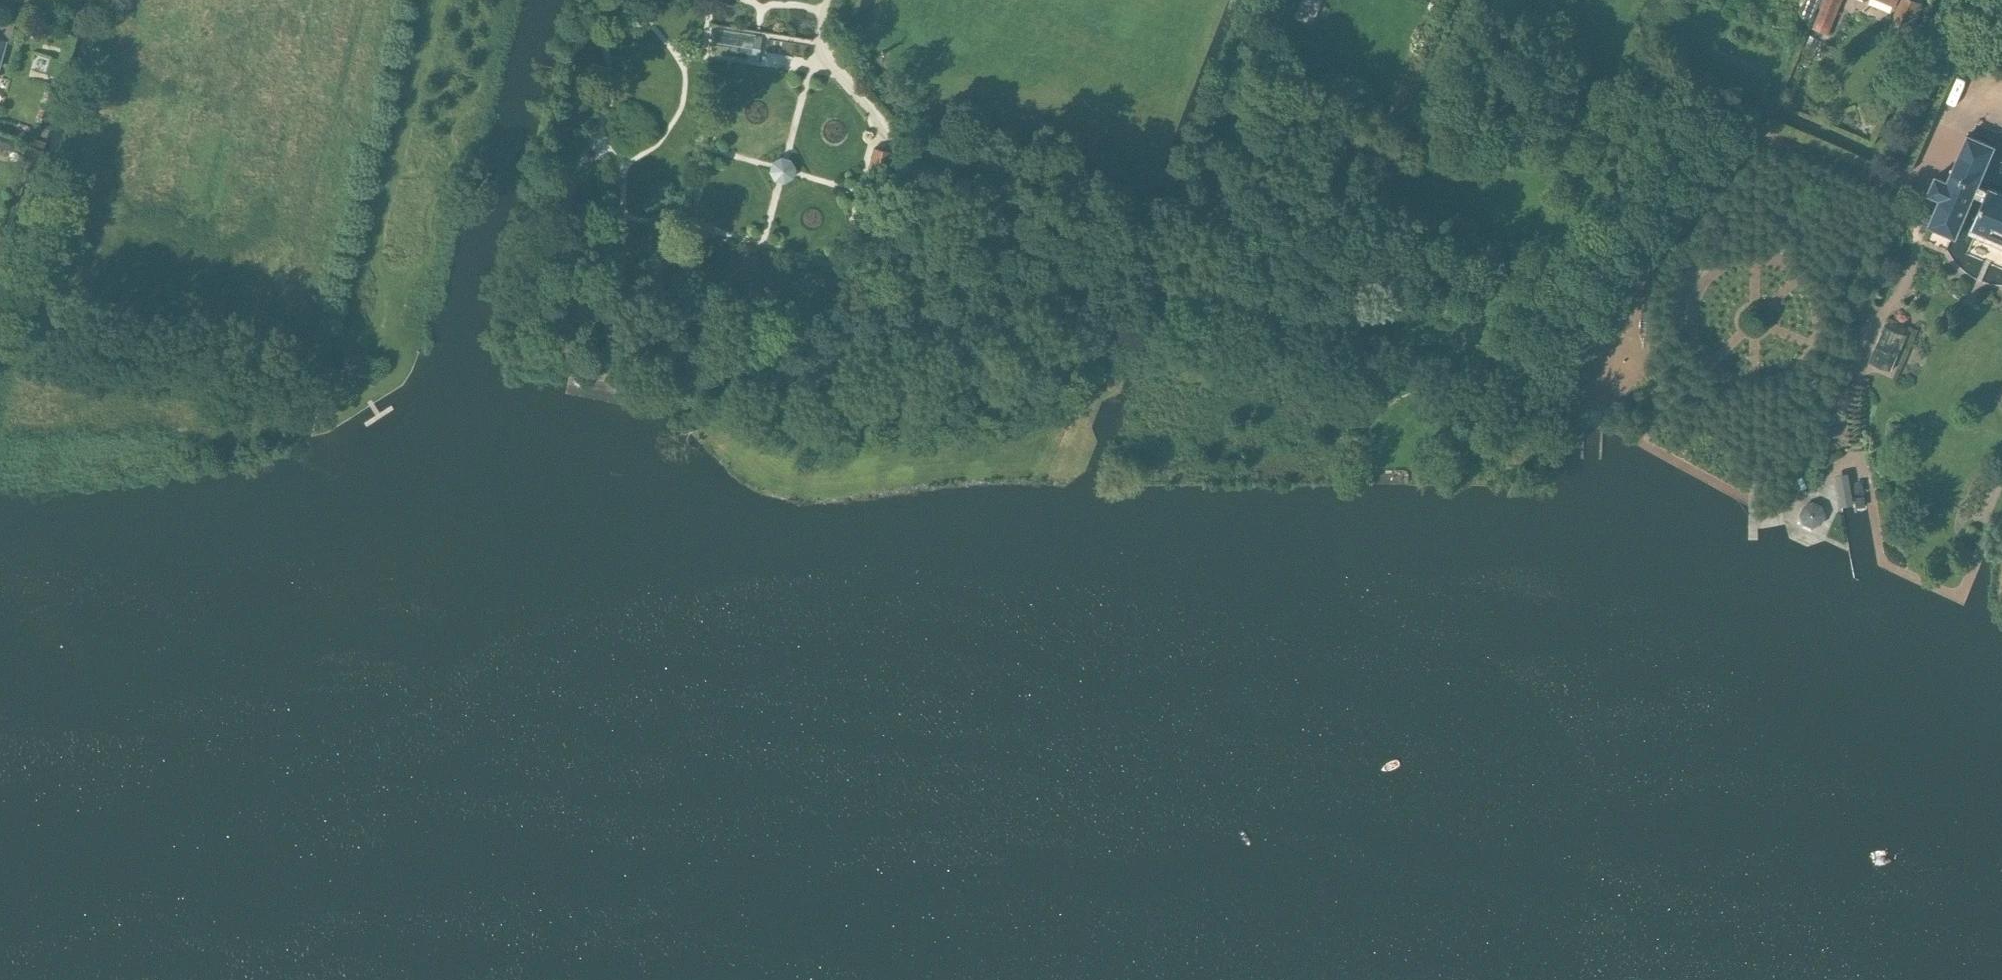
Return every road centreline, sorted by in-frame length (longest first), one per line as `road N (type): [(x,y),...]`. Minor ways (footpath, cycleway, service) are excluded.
road 1 (track): [(1592,431),(1600,381),(1652,279),(1769,149),(1793,151),(1890,192),(1975,0)]
road 2 (track): [(439,0),(377,241),(383,347)]
road 3 (track): [(1776,119),(1879,162),(1948,0)]

